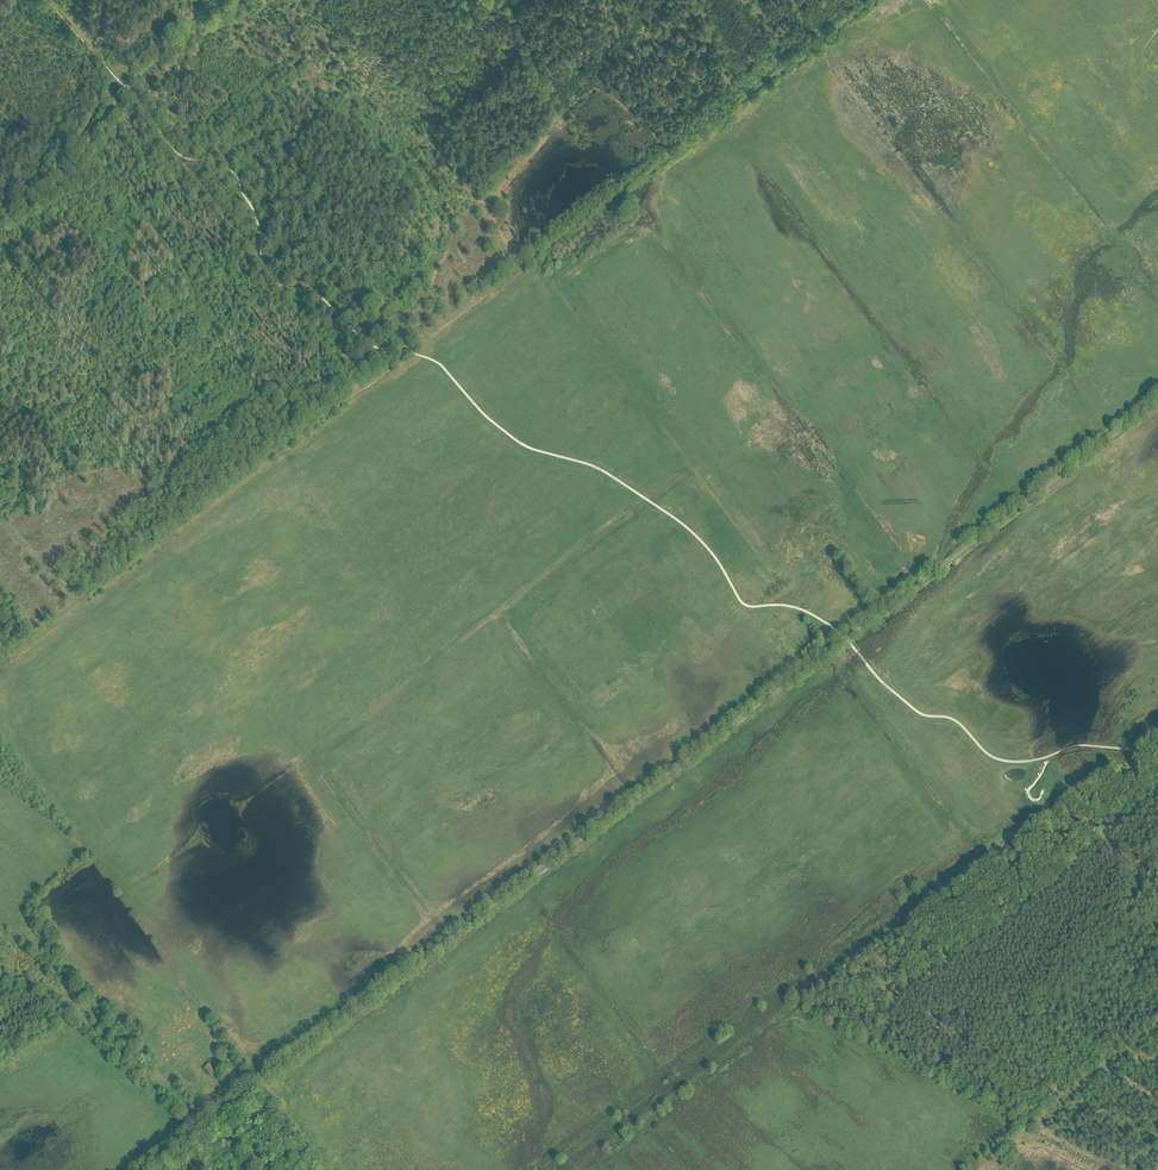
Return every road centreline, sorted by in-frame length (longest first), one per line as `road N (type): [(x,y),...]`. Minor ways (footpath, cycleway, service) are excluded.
road 1 (tertiary): [(1157,403),(144,1169)]
road 2 (track): [(517,272),(80,604)]
road 3 (track): [(218,0),(127,70),(59,170),(0,213)]

